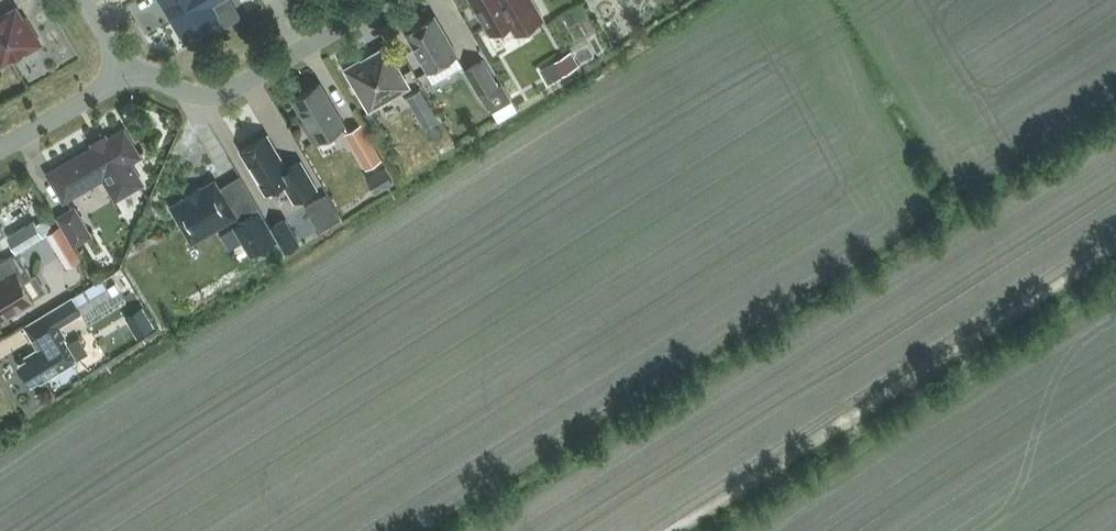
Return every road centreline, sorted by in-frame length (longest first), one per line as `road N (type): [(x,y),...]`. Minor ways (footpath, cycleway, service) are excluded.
road 1 (unclassified): [(132,71),(192,104),(210,102),(383,0)]
road 2 (unclassified): [(0,152),(132,71)]

